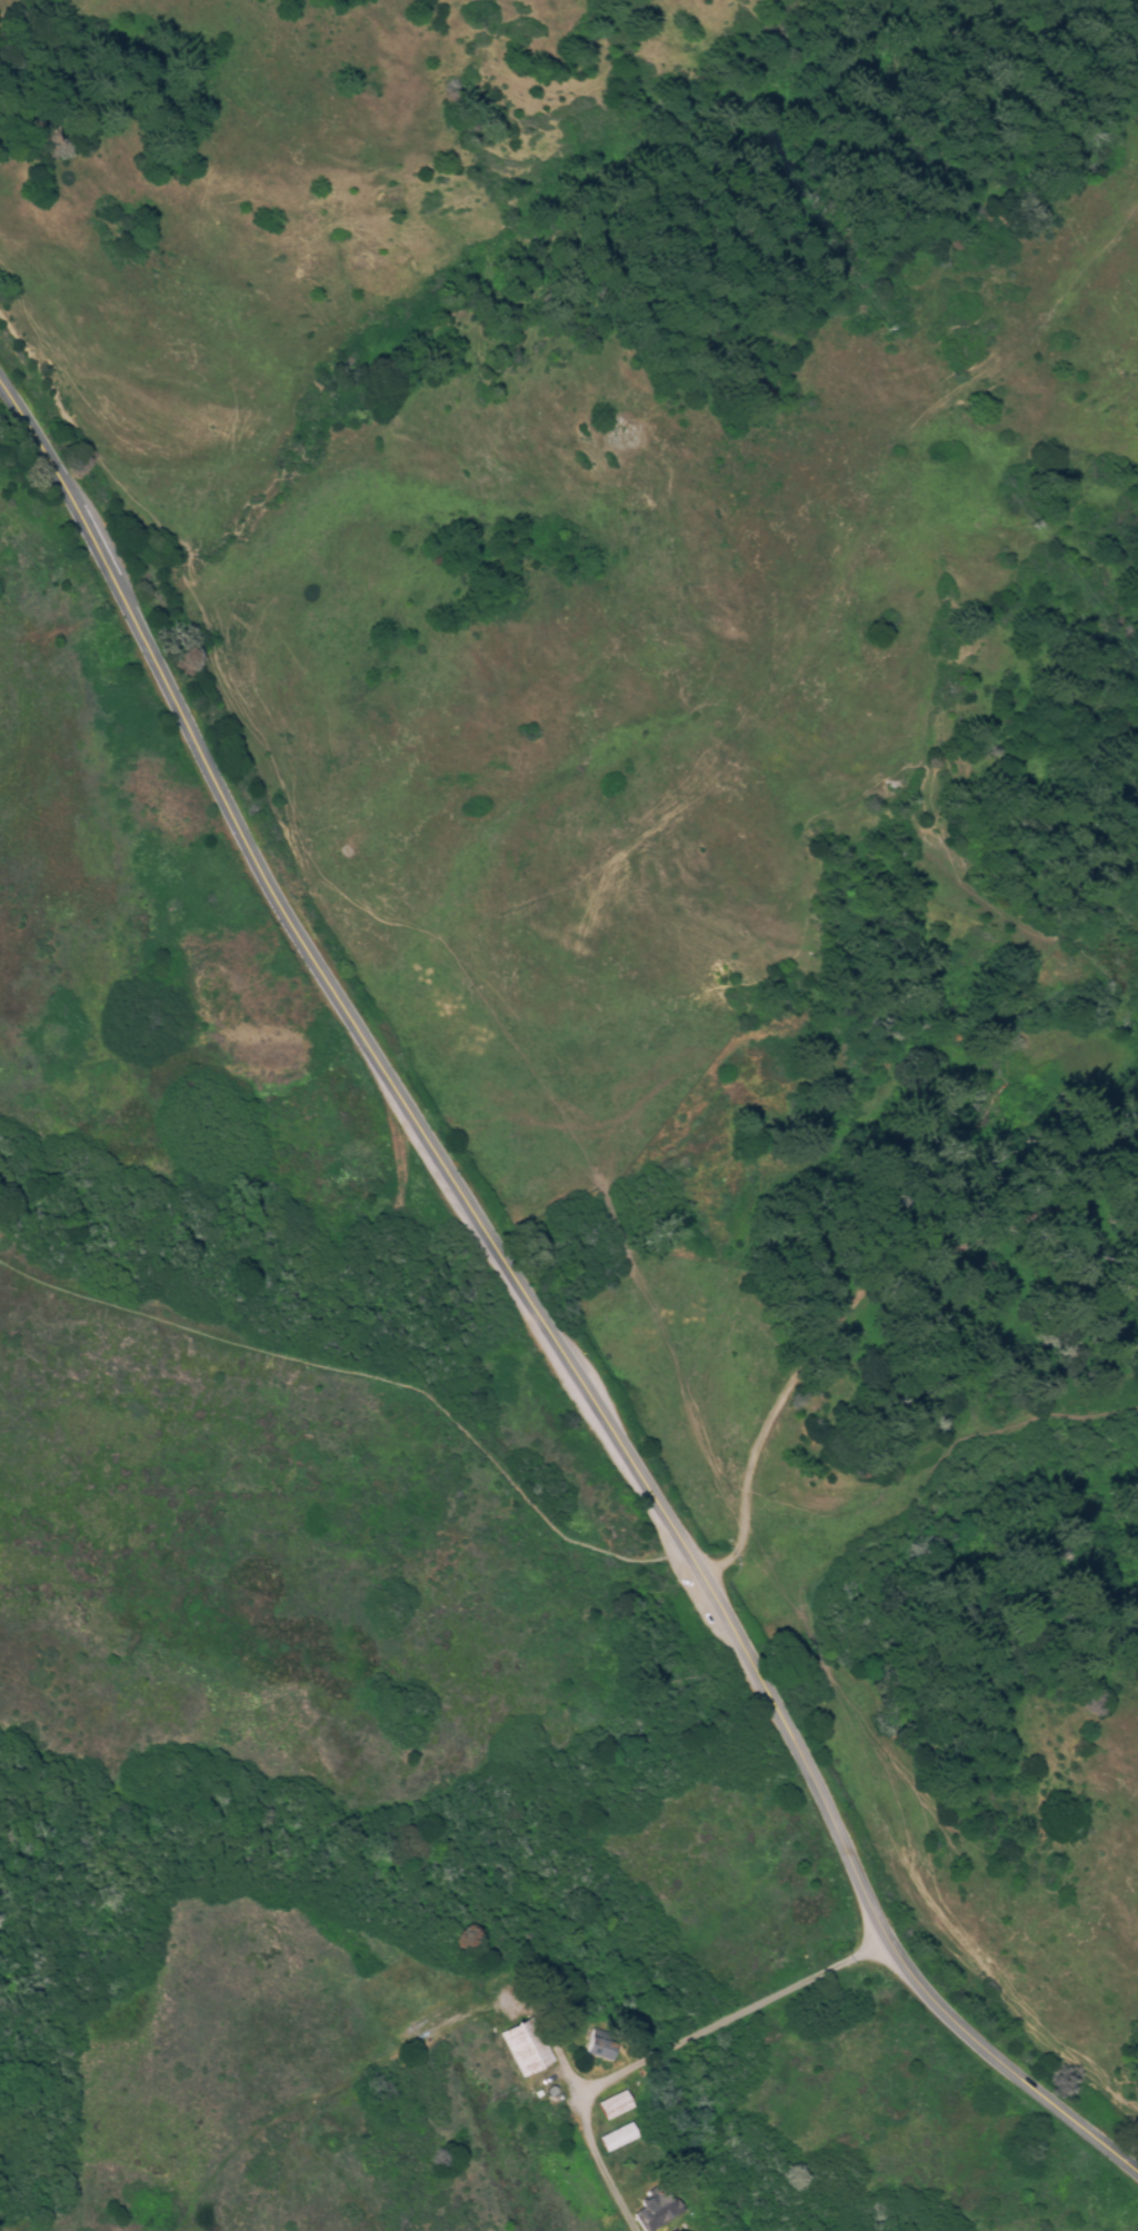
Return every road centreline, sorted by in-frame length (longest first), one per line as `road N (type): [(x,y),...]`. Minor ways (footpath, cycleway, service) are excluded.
road 1 (primary): [(1137,2173),(921,1996),(884,1945),(821,1797),(750,1662),(276,904),(81,521),(0,386)]
road 2 (track): [(1137,197),(1020,335),(897,447),(816,576),(763,697),(646,821),(583,910),(560,1038),(503,1018),(427,934),(333,895),(276,904)]
road 3 (track): [(1137,1172),(1066,1195),(978,1244),(882,1272),(825,1341),(779,1420),(757,1473),(748,1544),(716,1572),(696,1568)]

